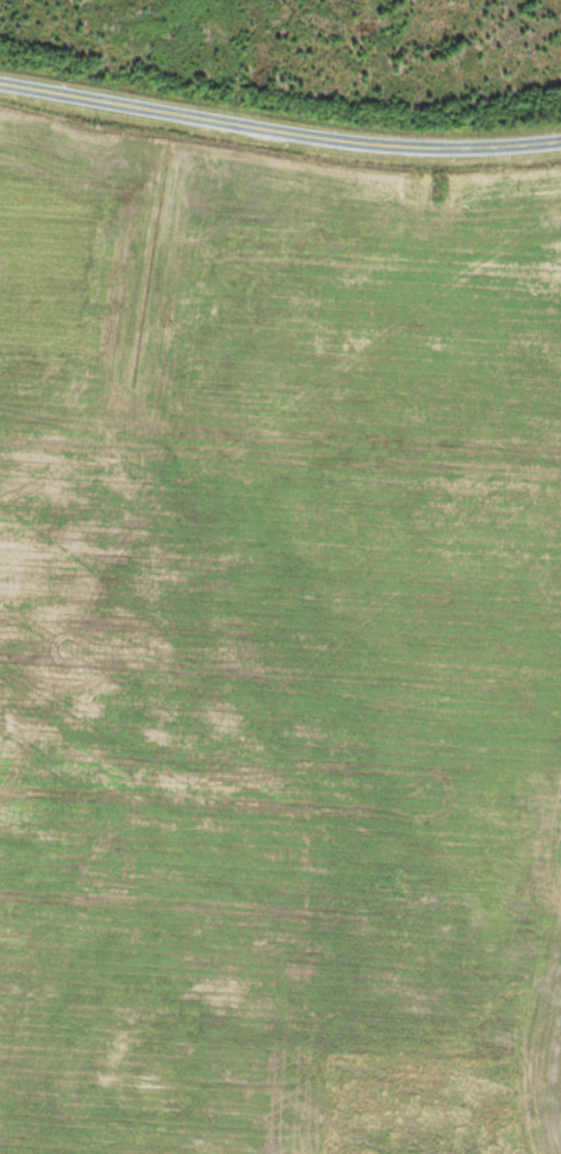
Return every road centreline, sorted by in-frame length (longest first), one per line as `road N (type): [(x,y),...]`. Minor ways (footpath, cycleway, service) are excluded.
road 1 (residential): [(0,84),(351,143),(560,140)]

